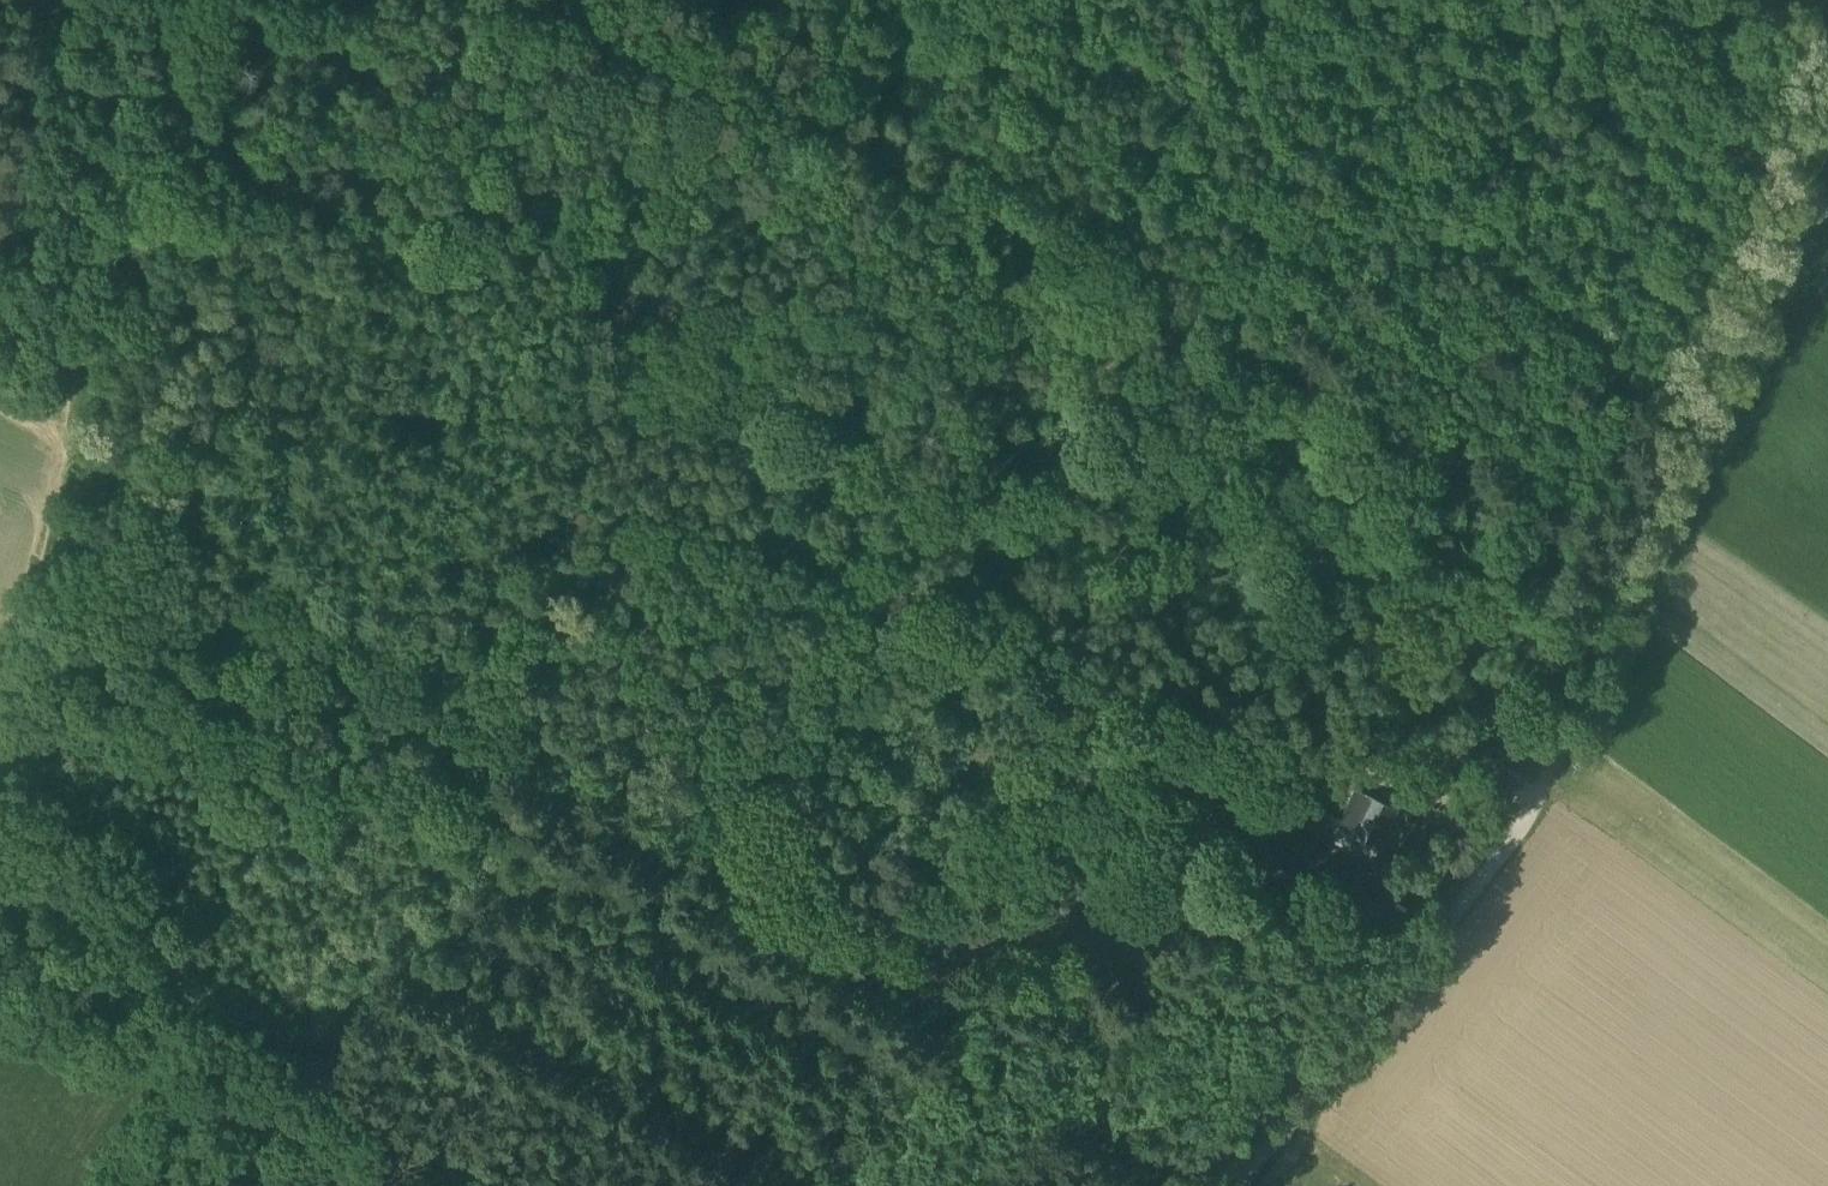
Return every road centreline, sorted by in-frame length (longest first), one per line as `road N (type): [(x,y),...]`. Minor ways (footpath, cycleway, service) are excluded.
road 1 (track): [(74,447),(1251,1172)]
road 2 (track): [(1827,131),(1528,816)]
road 3 (residential): [(1528,816),(1240,1185)]
road 4 (track): [(194,0),(186,62),(74,447)]
road 5 (track): [(0,690),(74,447)]

